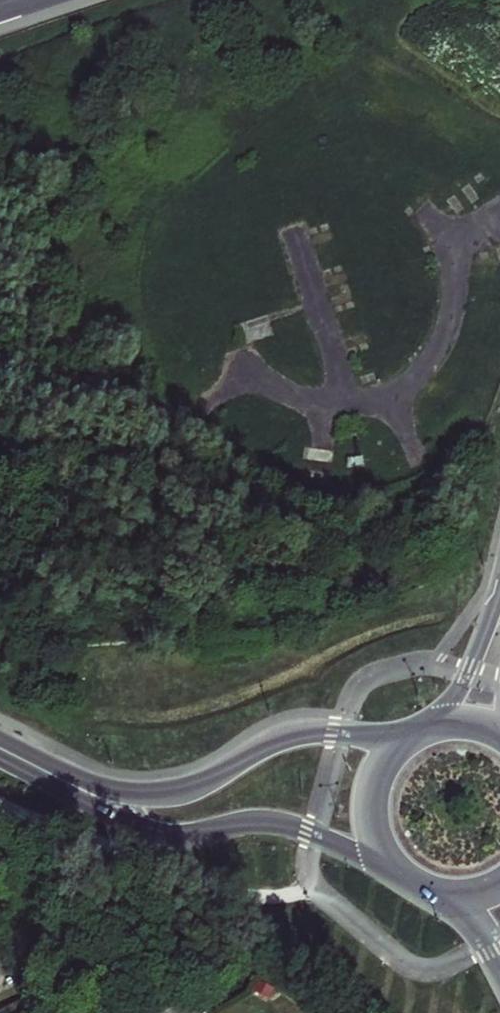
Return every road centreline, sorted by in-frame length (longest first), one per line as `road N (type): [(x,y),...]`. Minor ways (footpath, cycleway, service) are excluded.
road 1 (tertiary): [(51,776),(157,833),(277,826),(413,884)]
road 2 (tertiary): [(417,730),(298,733),(208,781),(157,796),(51,776)]
road 3 (tertiary): [(417,730),(382,764),(370,812),(386,859),(413,884)]
road 4 (tertiary): [(499,596),(461,688),(428,725)]

